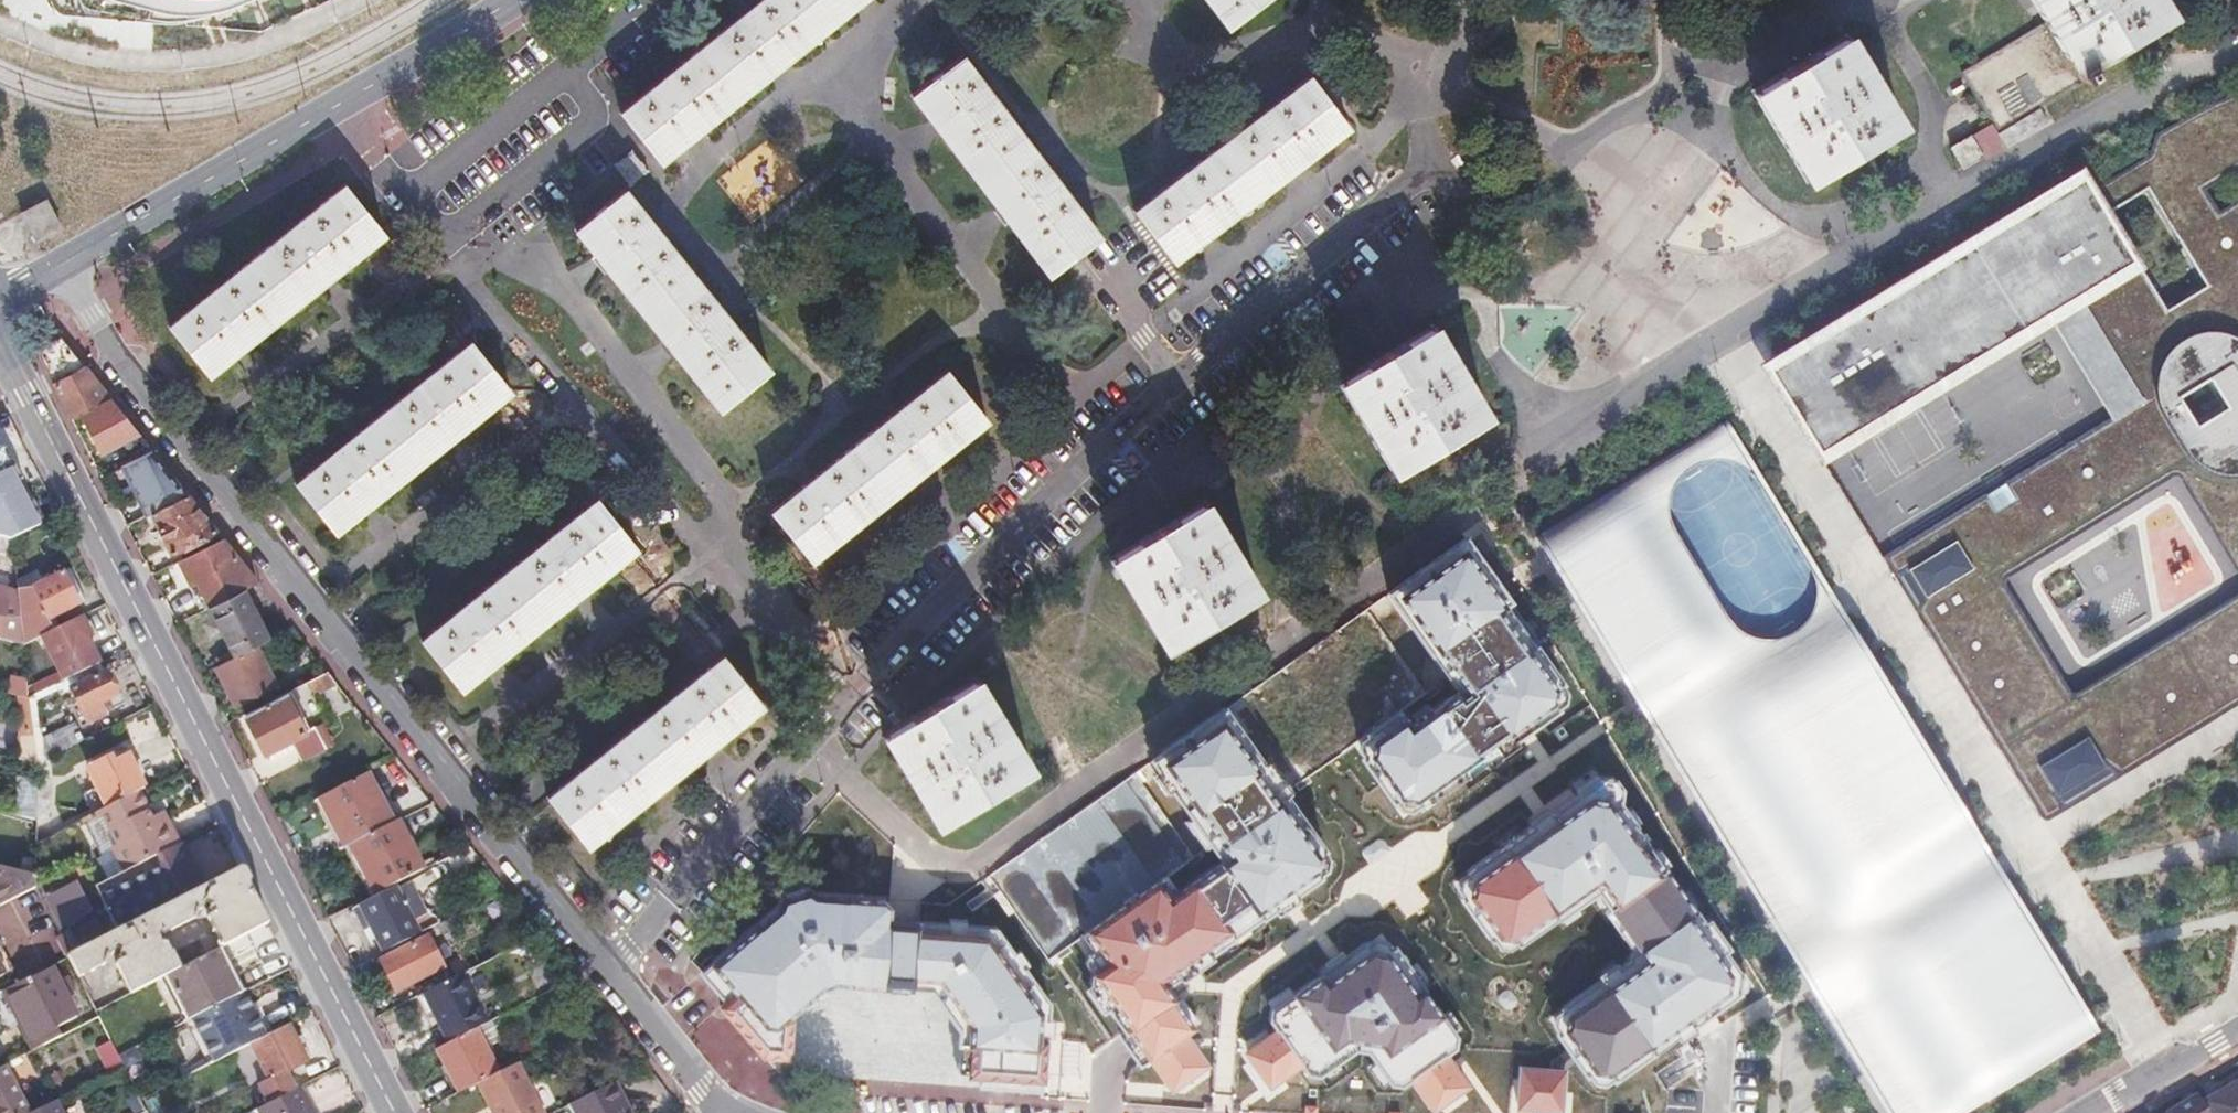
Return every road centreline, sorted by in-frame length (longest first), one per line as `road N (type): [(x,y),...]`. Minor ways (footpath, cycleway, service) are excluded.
road 1 (residential): [(55,270),(704,1094),(728,1112)]
road 2 (secondary): [(0,354),(388,1112)]
road 3 (tertiary): [(55,270),(506,0)]
road 4 (residential): [(2093,1112),(2237,1031)]
road 5 (unknown): [(911,899),(890,869),(871,872),(828,807)]

